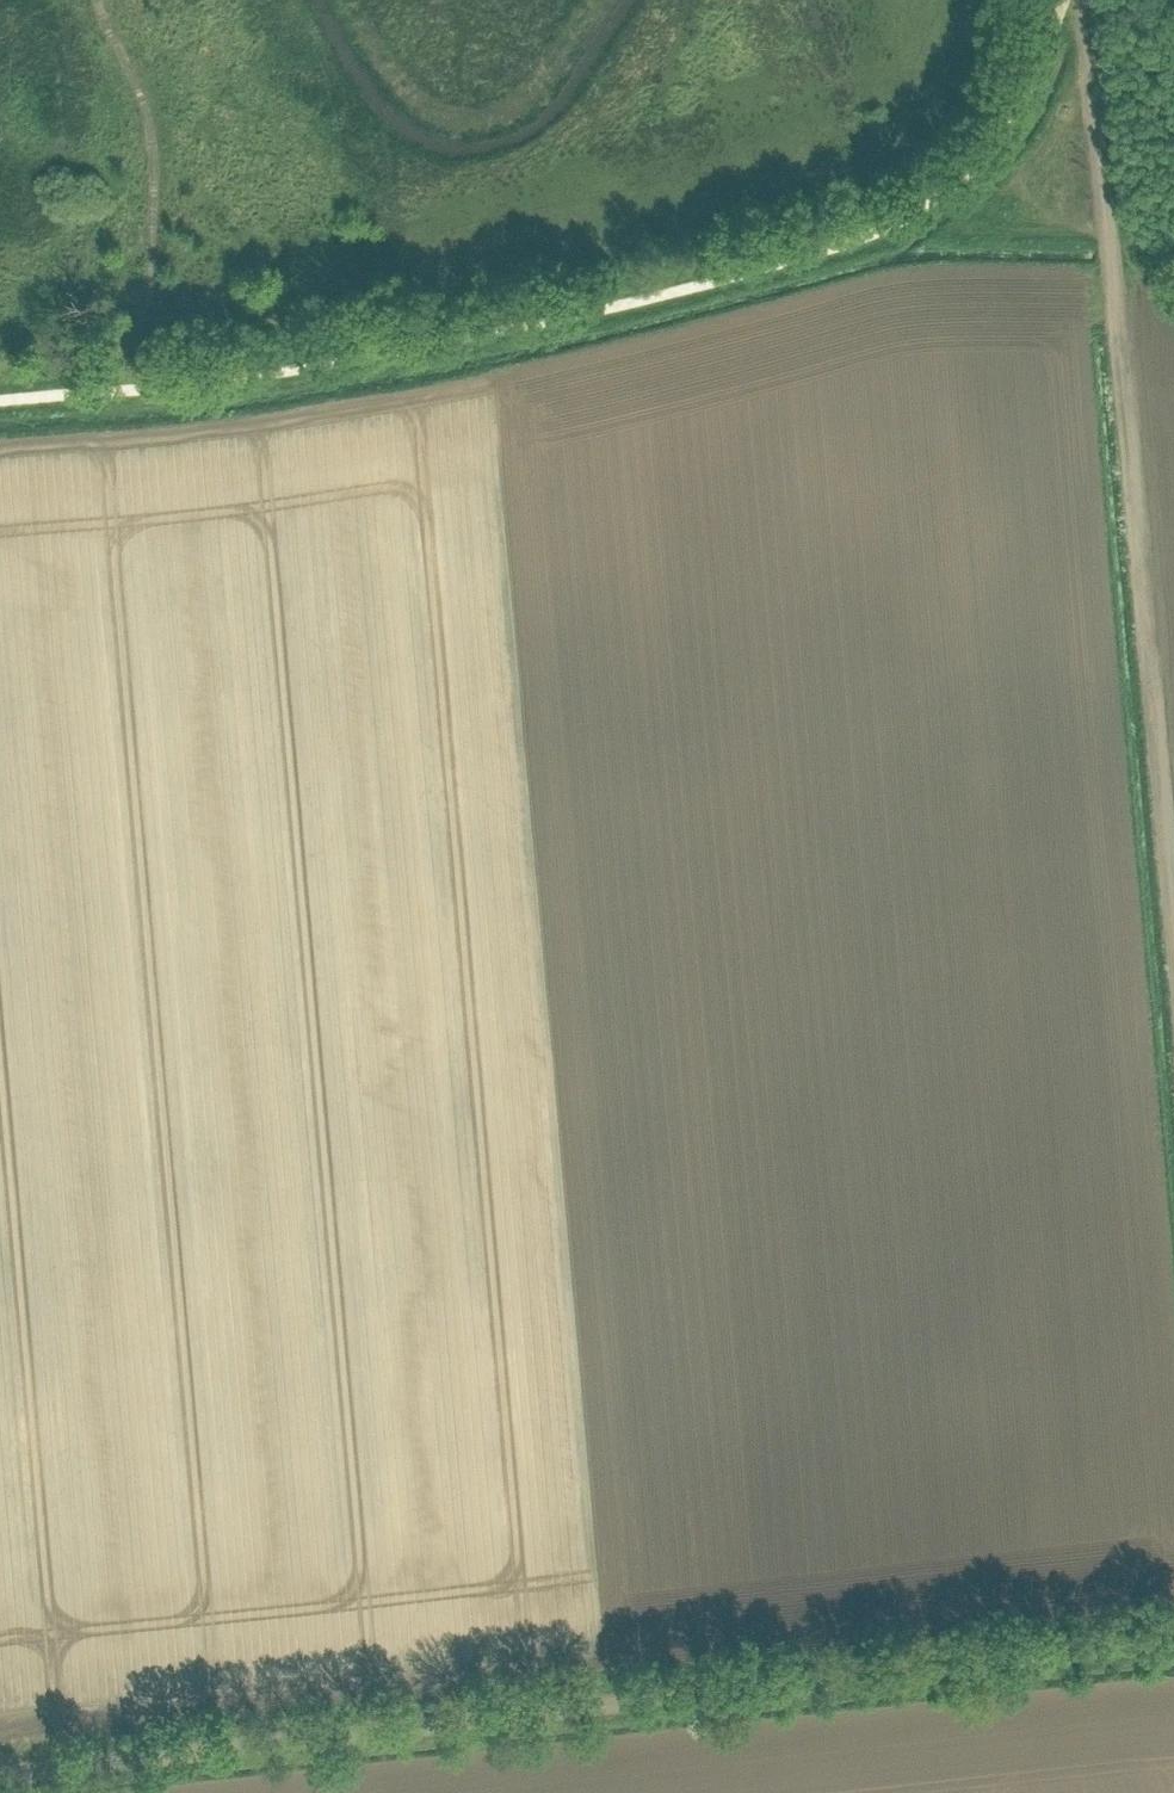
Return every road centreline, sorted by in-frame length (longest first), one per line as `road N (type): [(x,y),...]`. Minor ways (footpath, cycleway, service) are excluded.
road 1 (unclassified): [(0,1773),(1173,1650)]
road 2 (track): [(1091,0),(1173,1061)]
road 3 (track): [(999,161),(1110,243)]

